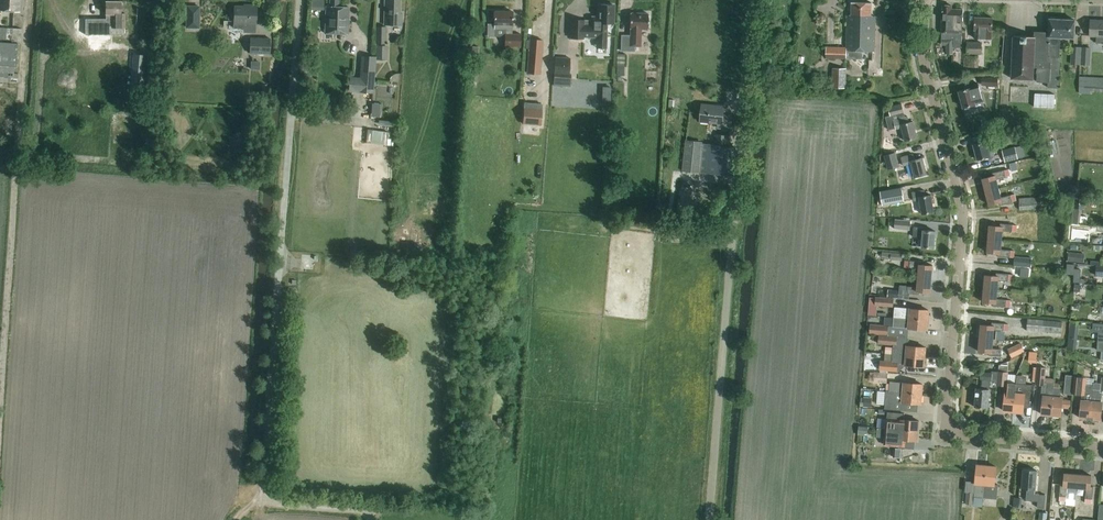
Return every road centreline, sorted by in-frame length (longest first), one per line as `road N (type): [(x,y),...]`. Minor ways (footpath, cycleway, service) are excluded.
road 1 (residential): [(1102,447),(964,434),(946,415),(966,208),(924,60),(923,0)]
road 2 (unclassified): [(710,519),(750,0)]

